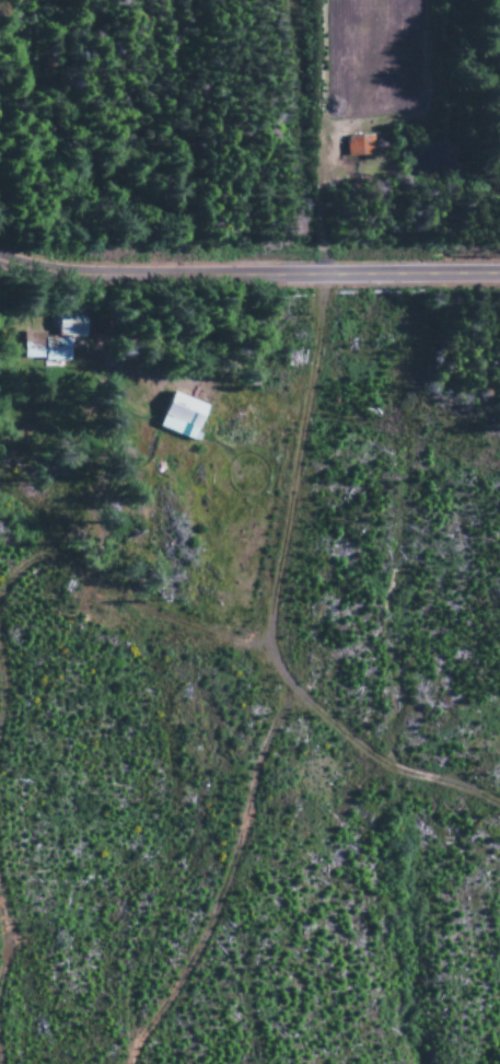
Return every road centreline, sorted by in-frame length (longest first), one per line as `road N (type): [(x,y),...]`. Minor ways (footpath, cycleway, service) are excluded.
road 1 (residential): [(499,274),(112,282),(0,263)]

